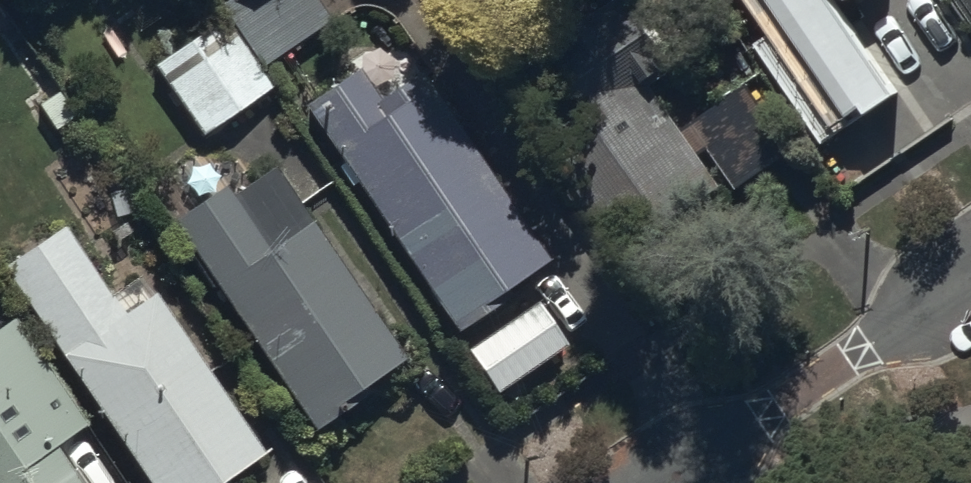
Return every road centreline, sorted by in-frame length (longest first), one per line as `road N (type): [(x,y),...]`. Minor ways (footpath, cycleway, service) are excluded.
road 1 (residential): [(663,482),(970,272)]

